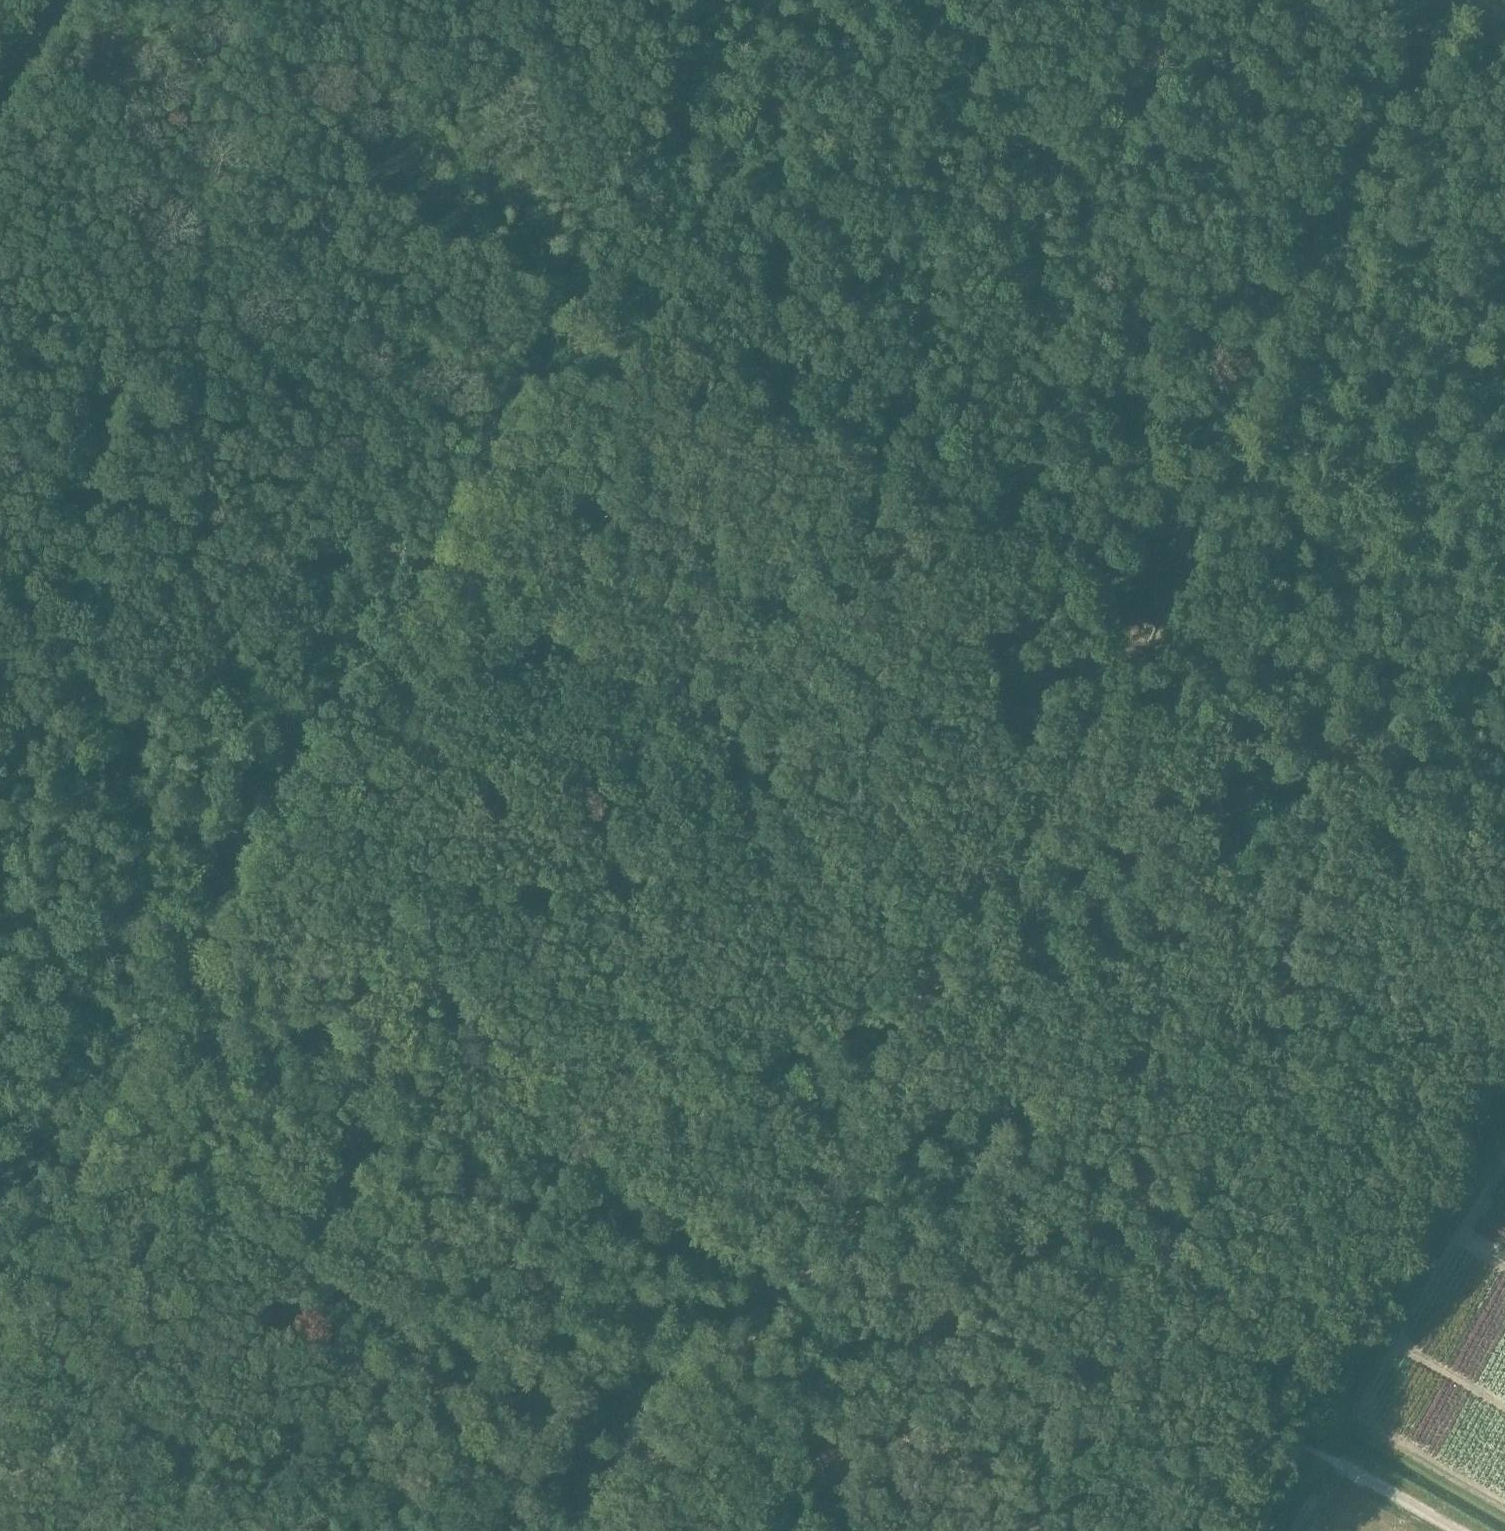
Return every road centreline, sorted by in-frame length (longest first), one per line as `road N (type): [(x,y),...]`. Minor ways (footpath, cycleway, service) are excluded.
road 1 (track): [(723,1268),(0,694)]
road 2 (track): [(575,1530),(633,1416),(723,1268)]
road 3 (track): [(723,1268),(802,1149)]
road 4 (unclassified): [(1345,1470),(1453,1530)]

